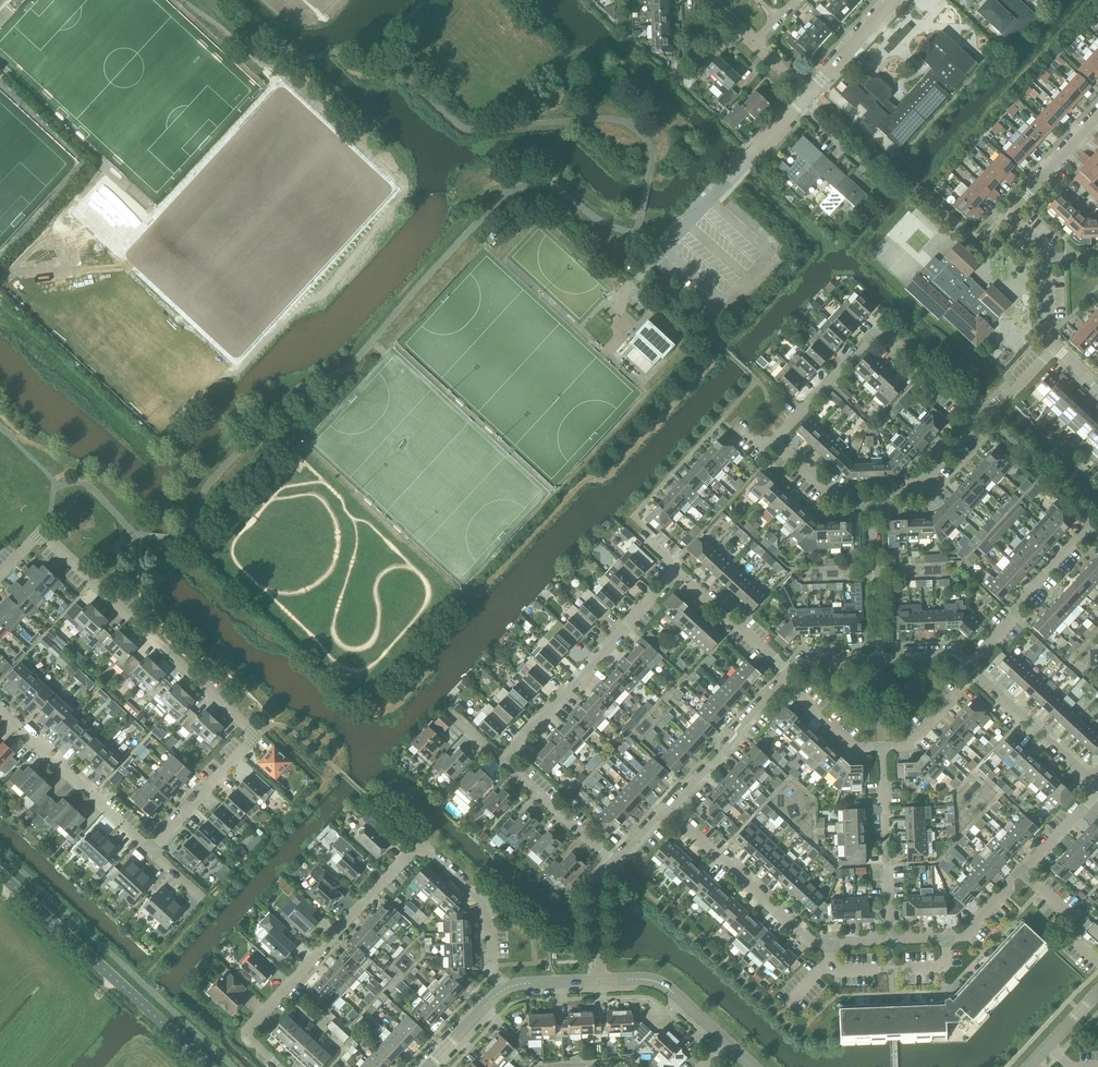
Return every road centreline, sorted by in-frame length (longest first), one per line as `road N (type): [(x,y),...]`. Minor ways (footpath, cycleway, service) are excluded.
road 1 (residential): [(151,853),(254,740),(36,540),(0,579)]
road 2 (residential): [(279,1066),(246,1034),(422,847),(488,905),(494,976),(506,987)]
road 3 (residential): [(872,505),(829,492),(776,442),(877,332),(980,418)]
road 4 (tertiary): [(209,1066),(0,875)]
road 5 (residential): [(1054,346),(1044,254),(1009,214),(1097,117)]
road 6 (residential): [(503,761),(675,568)]
road 7 (residential): [(831,945),(810,944),(668,809)]
road 8 (residential): [(661,251),(805,96)]
road 9 (residential): [(0,715),(151,853)]
road 10 (residential): [(968,666),(1090,528)]
road 11 (residential): [(668,809),(782,680)]
road 12 (residential): [(974,671),(1097,783)]
road 13 (track): [(0,915),(88,1005),(115,980)]
road 14 (residential): [(675,568),(788,673)]
road 15 (residential): [(615,867),(503,761)]
road 16 (residential): [(878,657),(872,505)]
road 17 (residential): [(830,962),(837,974),(947,968),(948,940)]
road 18 (tertiary): [(599,980),(659,984),(725,1041)]
road 19 (residential): [(886,867),(934,865),(995,795)]
road 20 (residential): [(774,807),(839,868),(886,867)]
road 21 (residential): [(805,96),(891,0)]
road 22 (residential): [(881,747),(907,747),(974,671)]
road 23 (residential): [(782,680),(856,748),(881,747)]
road 24 (residential): [(599,980),(596,887),(615,867)]

